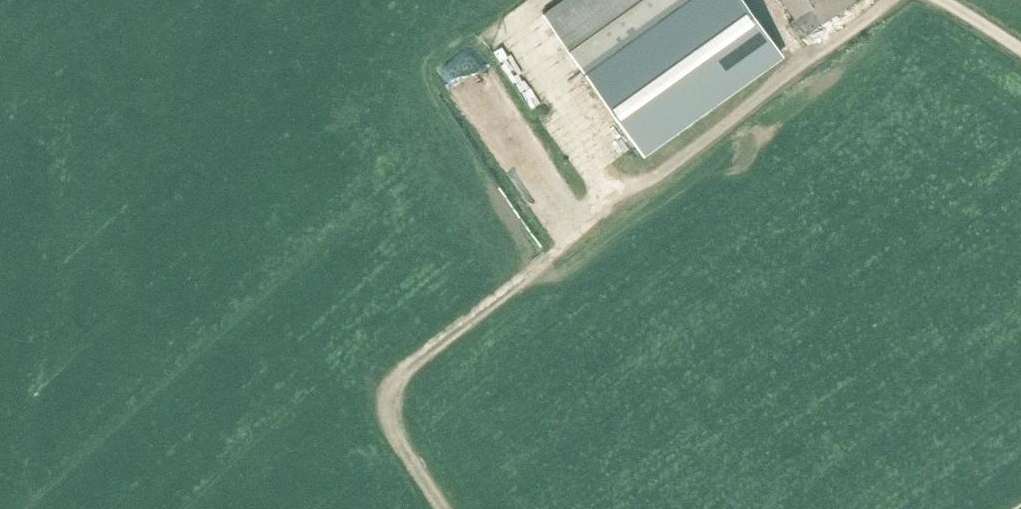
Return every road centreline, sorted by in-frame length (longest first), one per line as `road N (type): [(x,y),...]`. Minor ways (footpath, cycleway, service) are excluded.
road 1 (track): [(442,508),(383,417),(387,385),(883,0)]
road 2 (track): [(621,204),(507,28),(545,0)]

